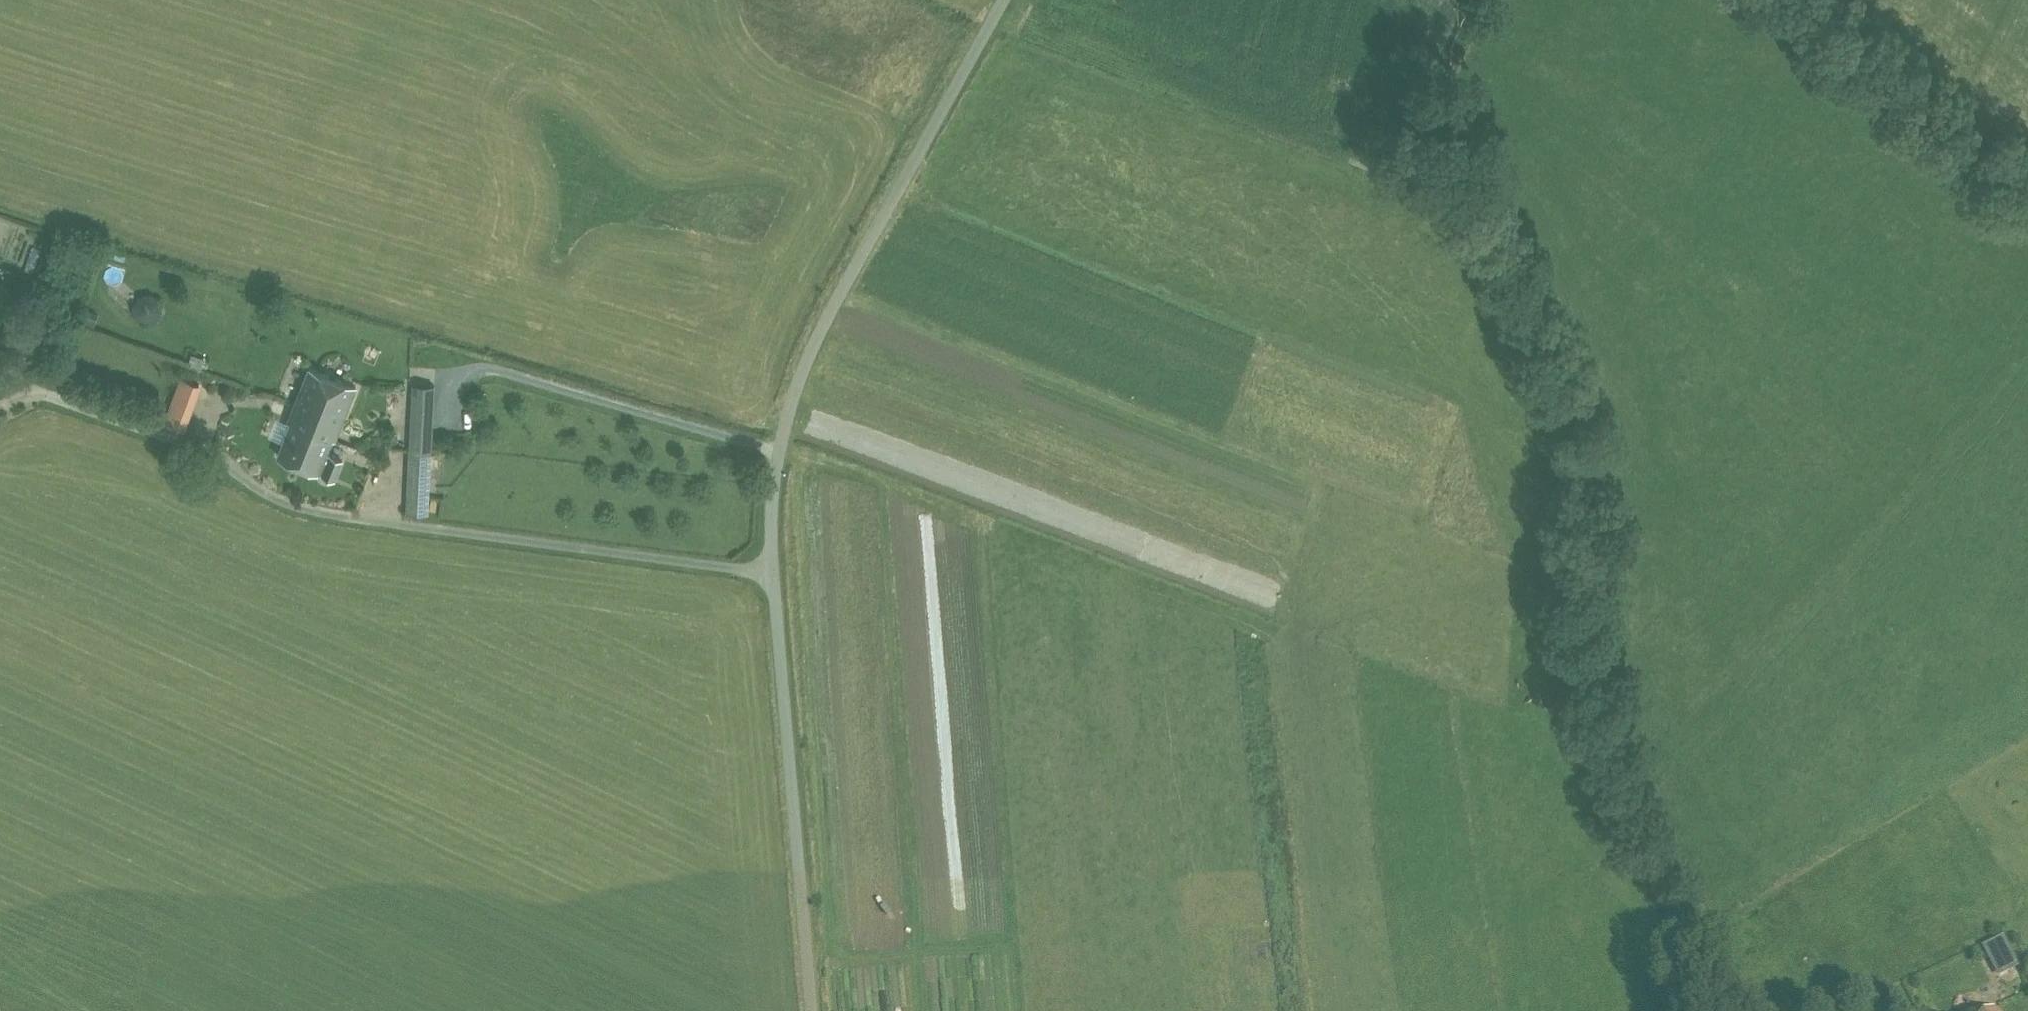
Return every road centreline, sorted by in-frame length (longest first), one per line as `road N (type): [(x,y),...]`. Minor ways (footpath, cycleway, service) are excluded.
road 1 (unclassified): [(814,1010),(773,576),(781,446),(824,325),(1003,0)]

